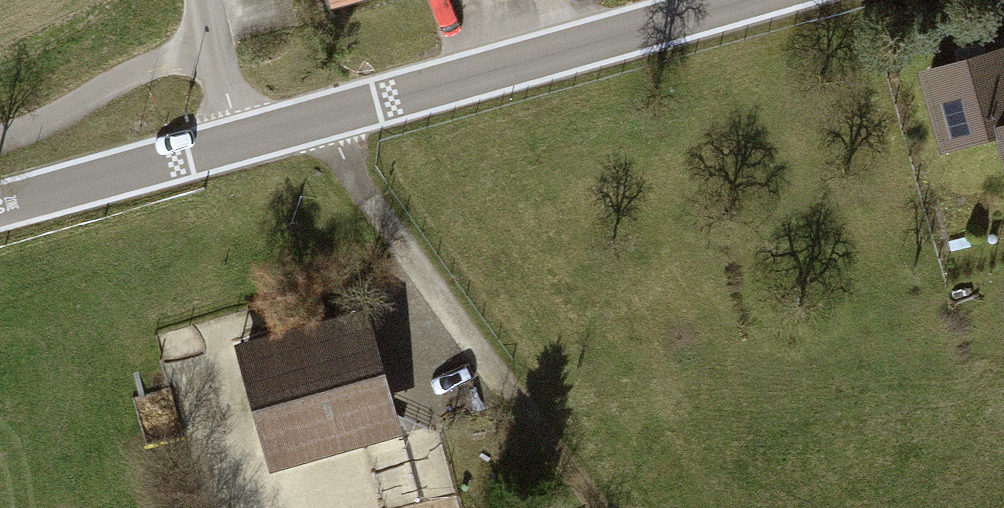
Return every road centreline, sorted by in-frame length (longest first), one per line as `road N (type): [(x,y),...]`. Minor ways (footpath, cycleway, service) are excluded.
road 1 (secondary): [(743,0),(0,206)]
road 2 (track): [(327,116),(370,200),(588,507)]

